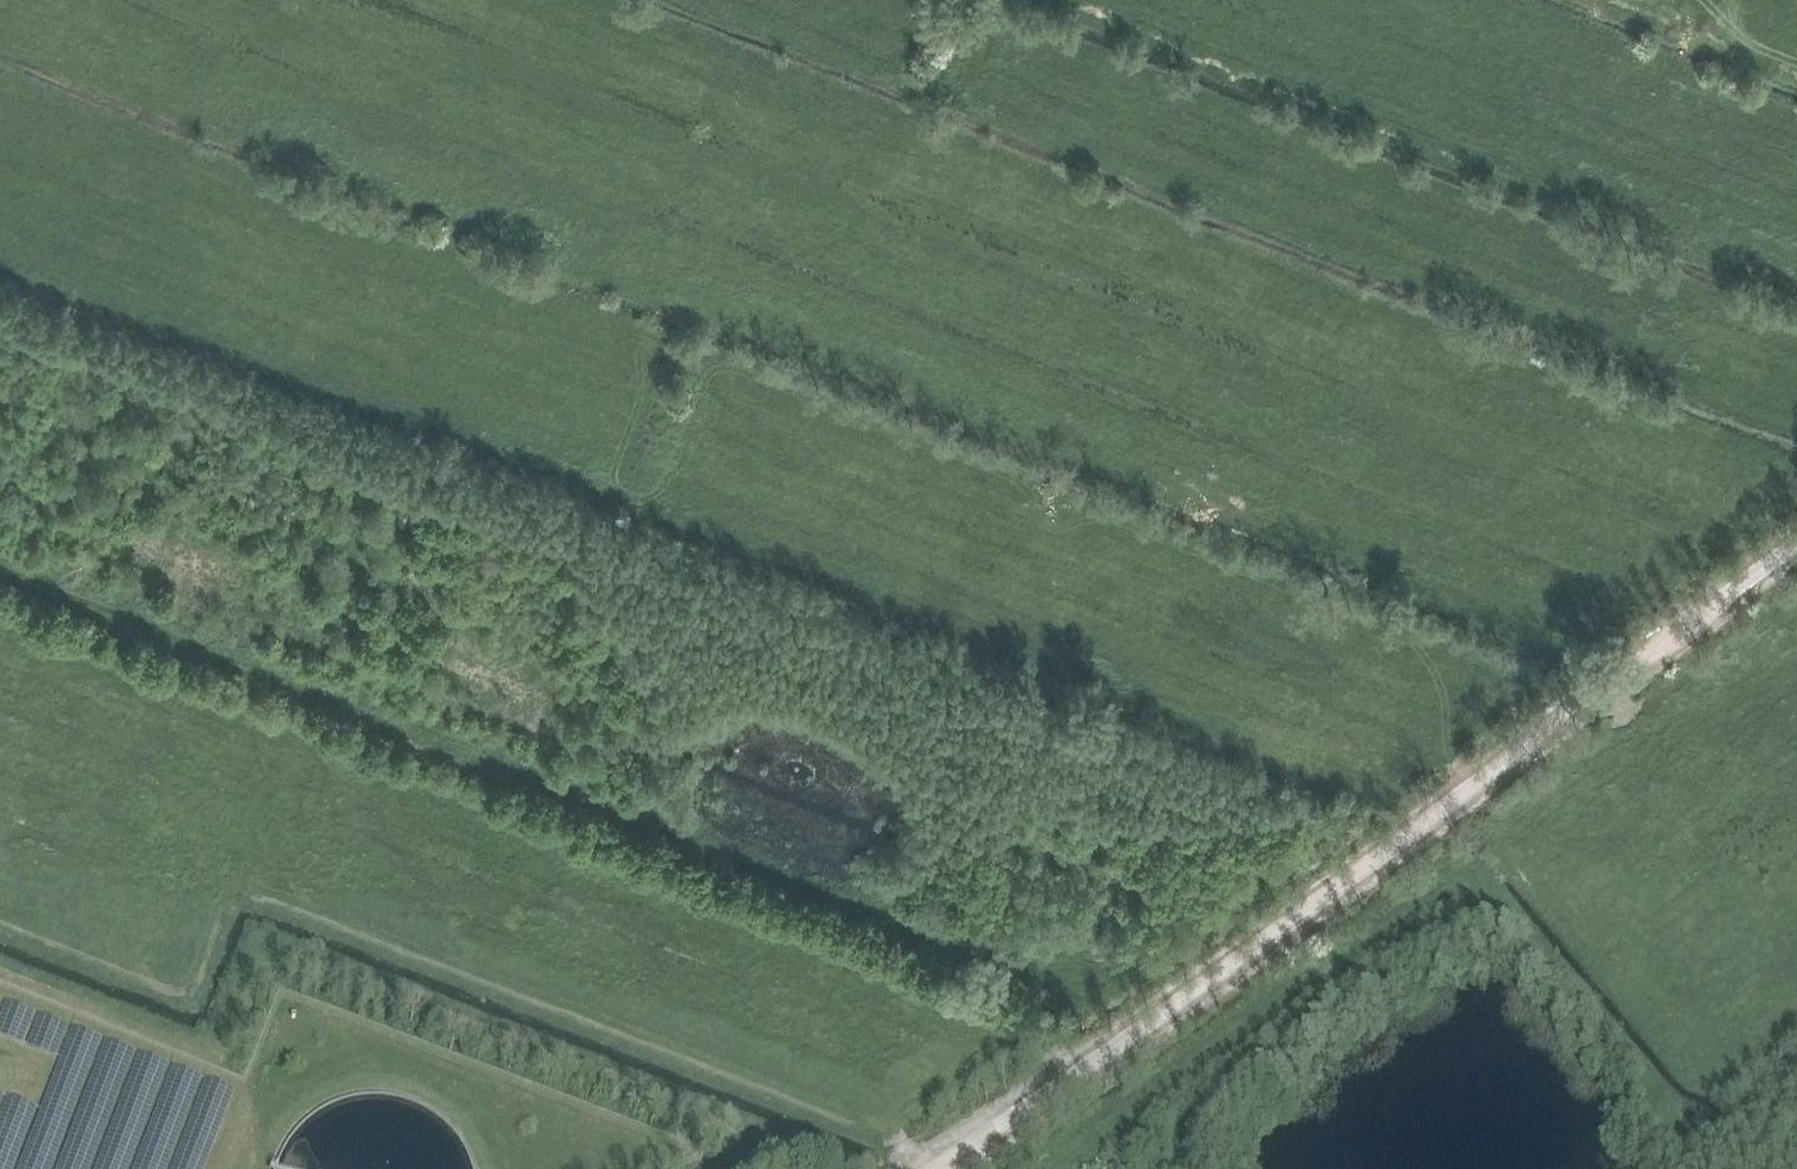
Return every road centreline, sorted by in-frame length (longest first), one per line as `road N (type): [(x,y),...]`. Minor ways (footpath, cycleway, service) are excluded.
road 1 (tertiary): [(960,1155),(1528,757),(1796,558)]

